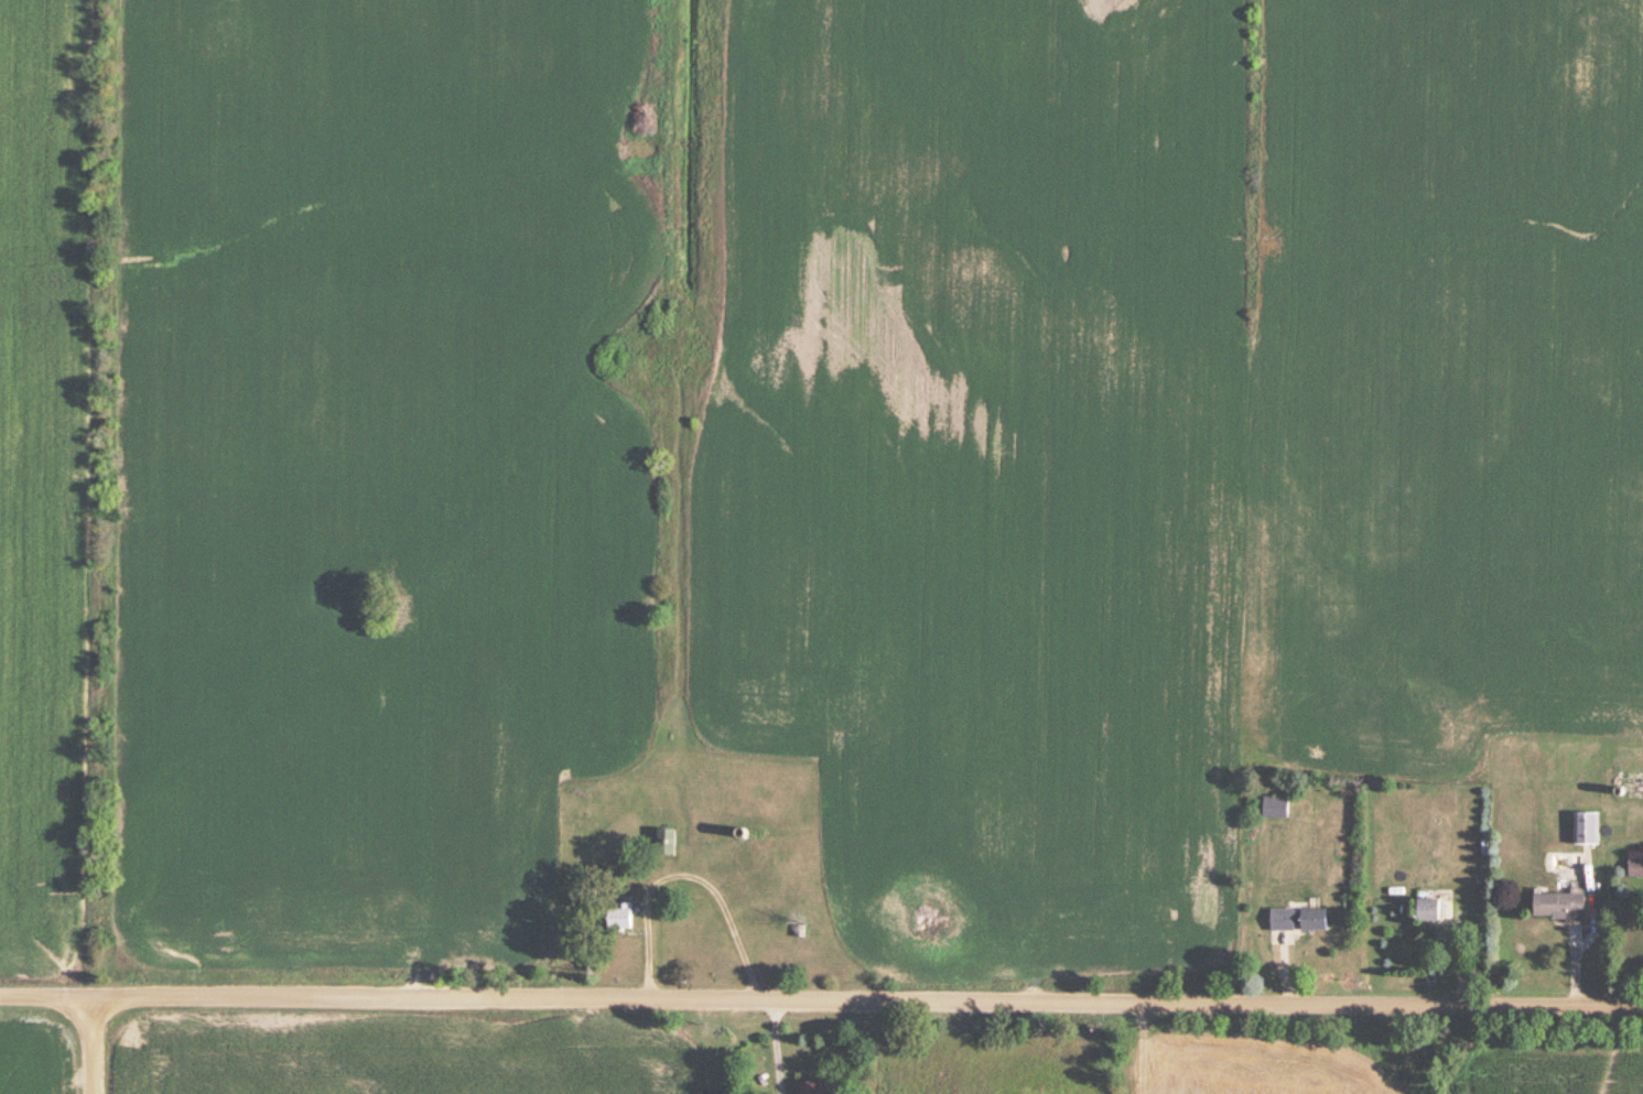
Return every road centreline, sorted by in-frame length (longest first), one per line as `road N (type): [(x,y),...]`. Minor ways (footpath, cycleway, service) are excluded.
road 1 (residential): [(1642,1011),(0,992)]

